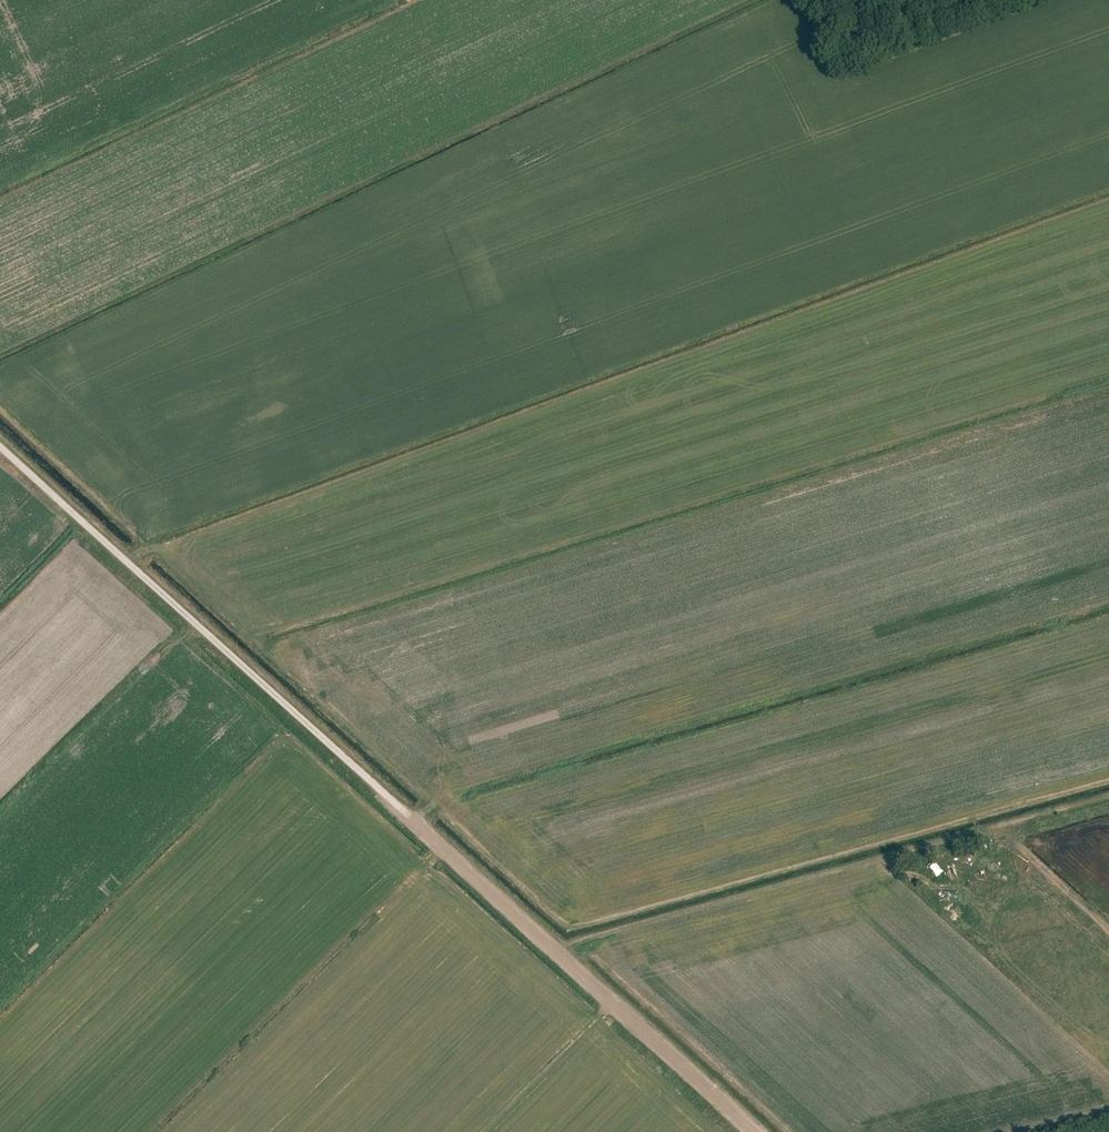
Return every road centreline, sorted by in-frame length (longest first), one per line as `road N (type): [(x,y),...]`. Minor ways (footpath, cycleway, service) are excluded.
road 1 (unclassified): [(433,851),(0,455)]
road 2 (track): [(748,1131),(433,851)]

